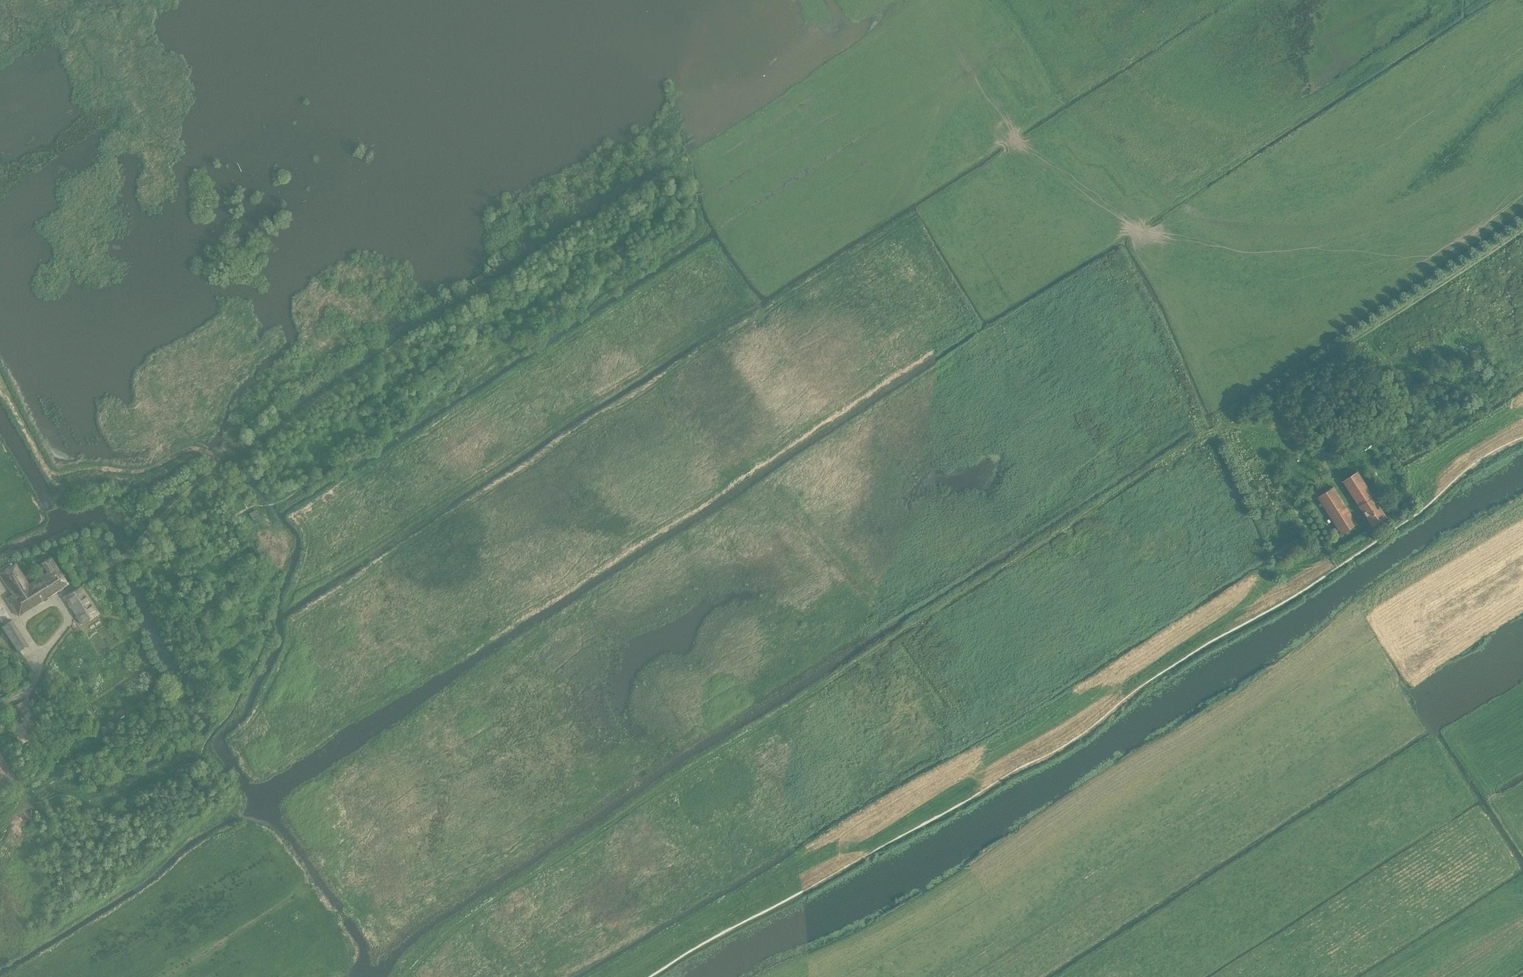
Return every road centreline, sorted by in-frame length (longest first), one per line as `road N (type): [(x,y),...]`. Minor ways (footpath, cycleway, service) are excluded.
road 1 (track): [(1278,425),(1206,435),(624,827),(443,940),(403,976)]
road 2 (track): [(1522,231),(1279,392),(1278,425),(1320,457)]
road 3 (track): [(0,709),(29,690),(40,654),(70,617)]

